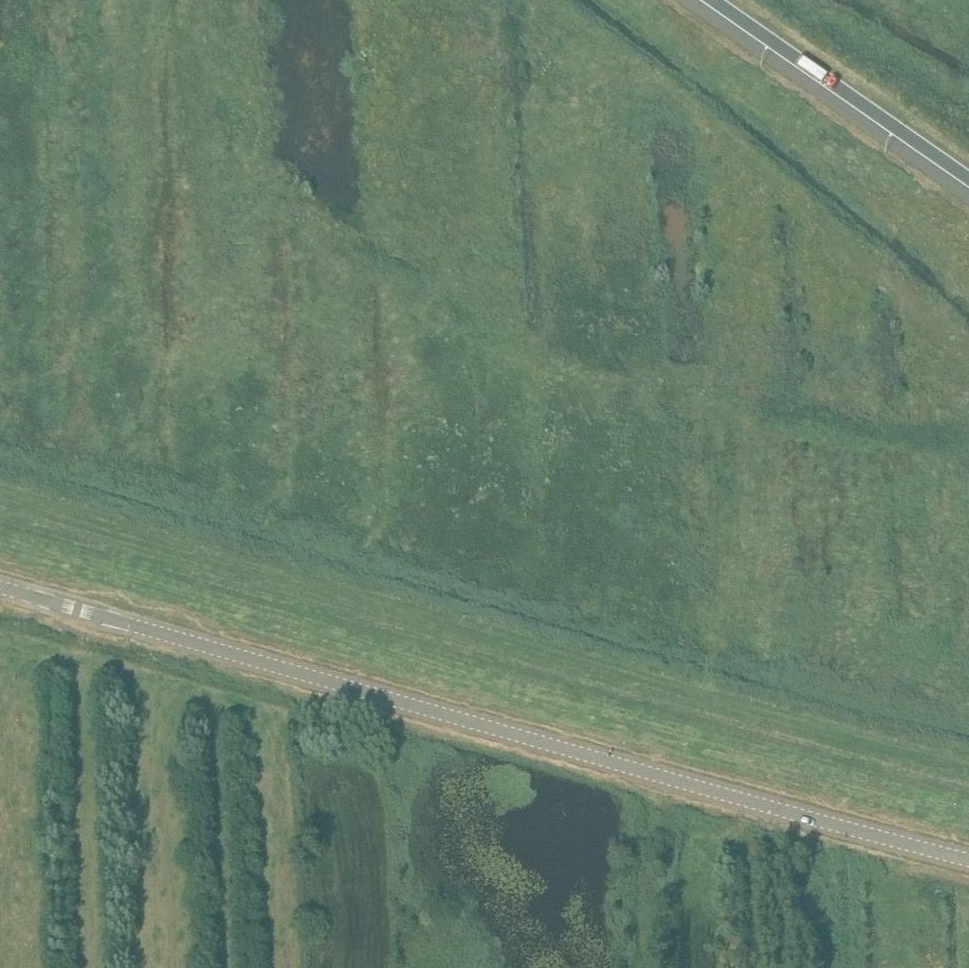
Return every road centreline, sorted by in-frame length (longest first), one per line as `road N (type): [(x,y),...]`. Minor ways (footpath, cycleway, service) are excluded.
road 1 (unclassified): [(968,860),(0,589)]
road 2 (track): [(0,492),(968,761)]
road 3 (motorway): [(709,0),(968,179)]

